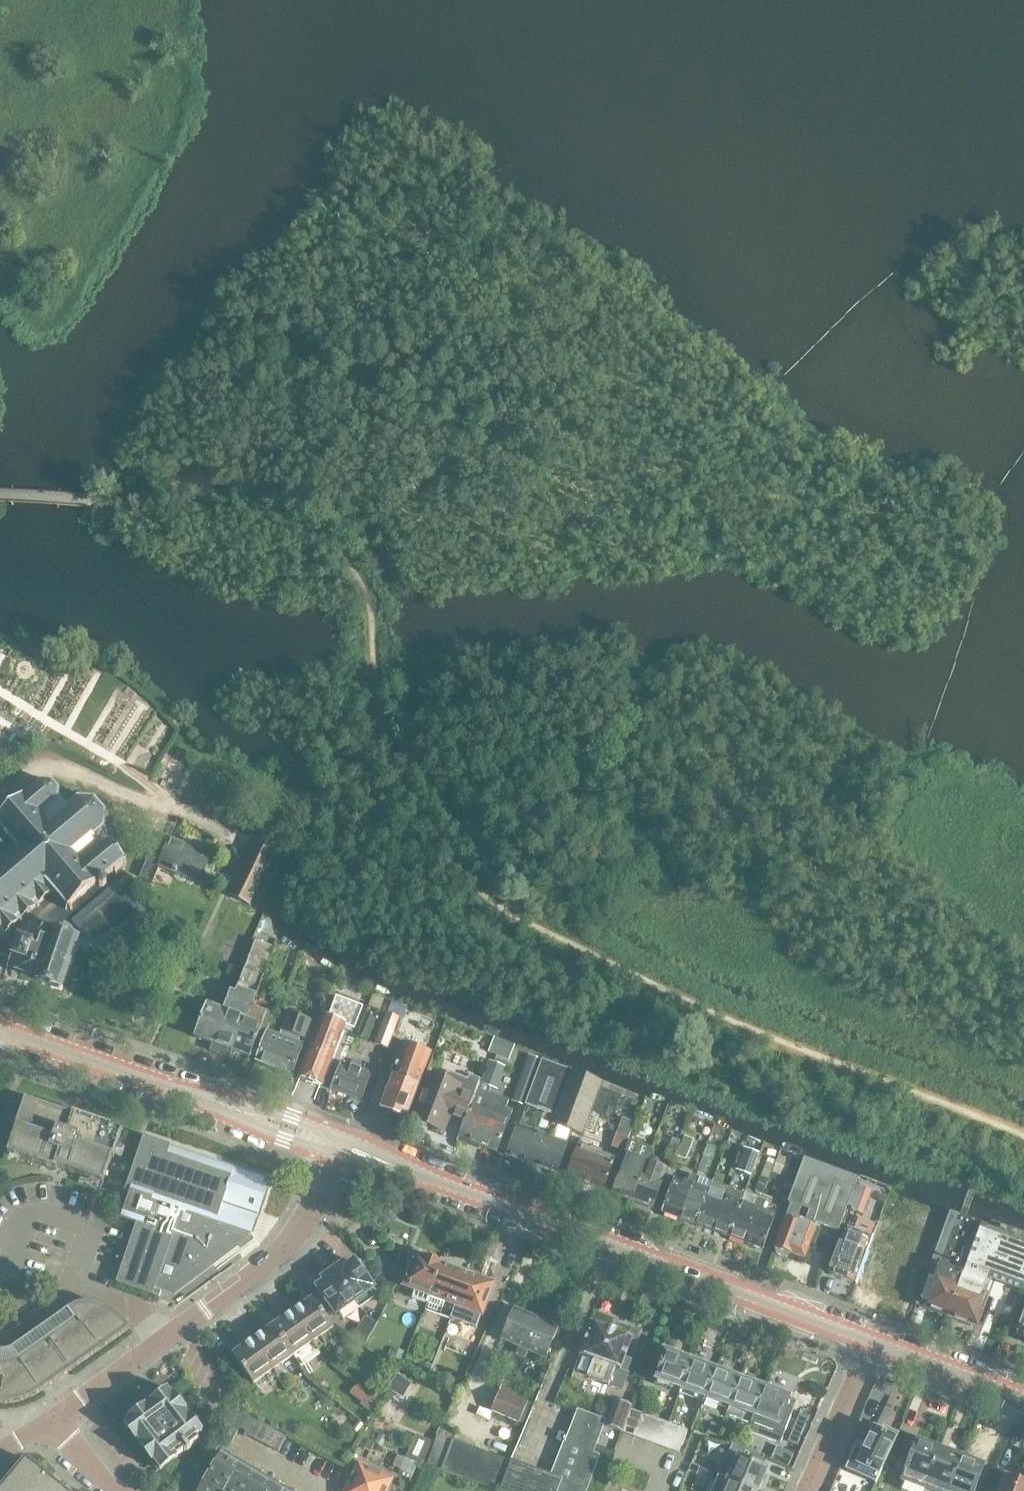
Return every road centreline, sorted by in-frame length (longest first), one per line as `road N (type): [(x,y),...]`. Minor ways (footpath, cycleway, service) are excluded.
road 1 (tertiary): [(871,1337),(339,1146)]
road 2 (residential): [(52,1422),(228,1299),(302,1230),(339,1146)]
road 3 (tertiary): [(339,1146),(0,1030)]
road 4 (residential): [(803,1490),(871,1337)]
road 5 (tertiary): [(1023,1393),(871,1337)]

